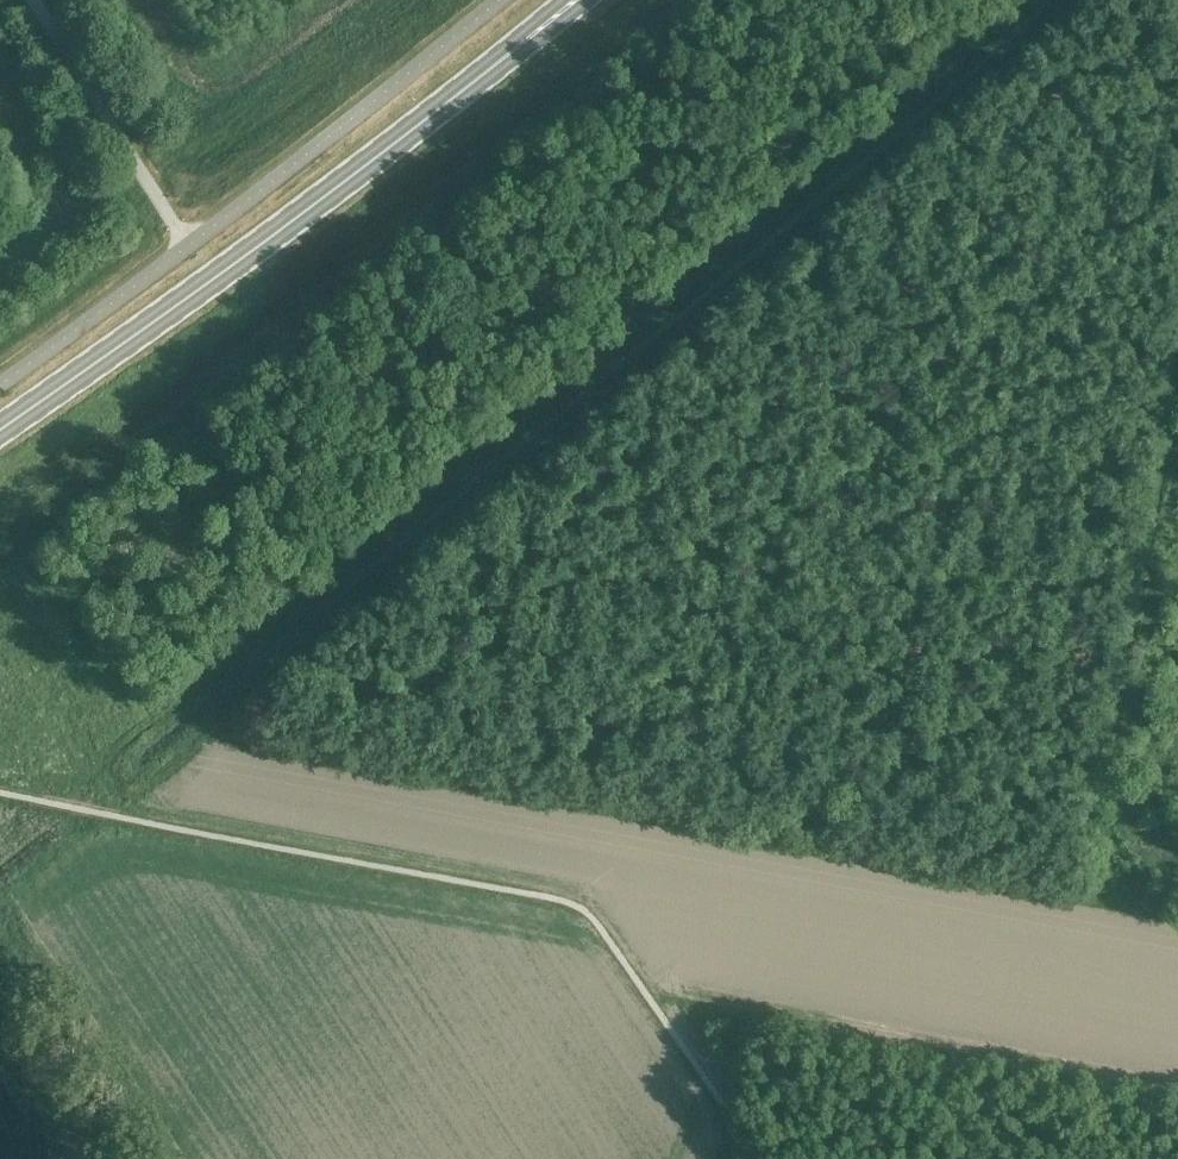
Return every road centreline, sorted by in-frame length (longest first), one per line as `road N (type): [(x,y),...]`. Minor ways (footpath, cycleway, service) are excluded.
road 1 (secondary): [(0,429),(460,96),(576,0)]

